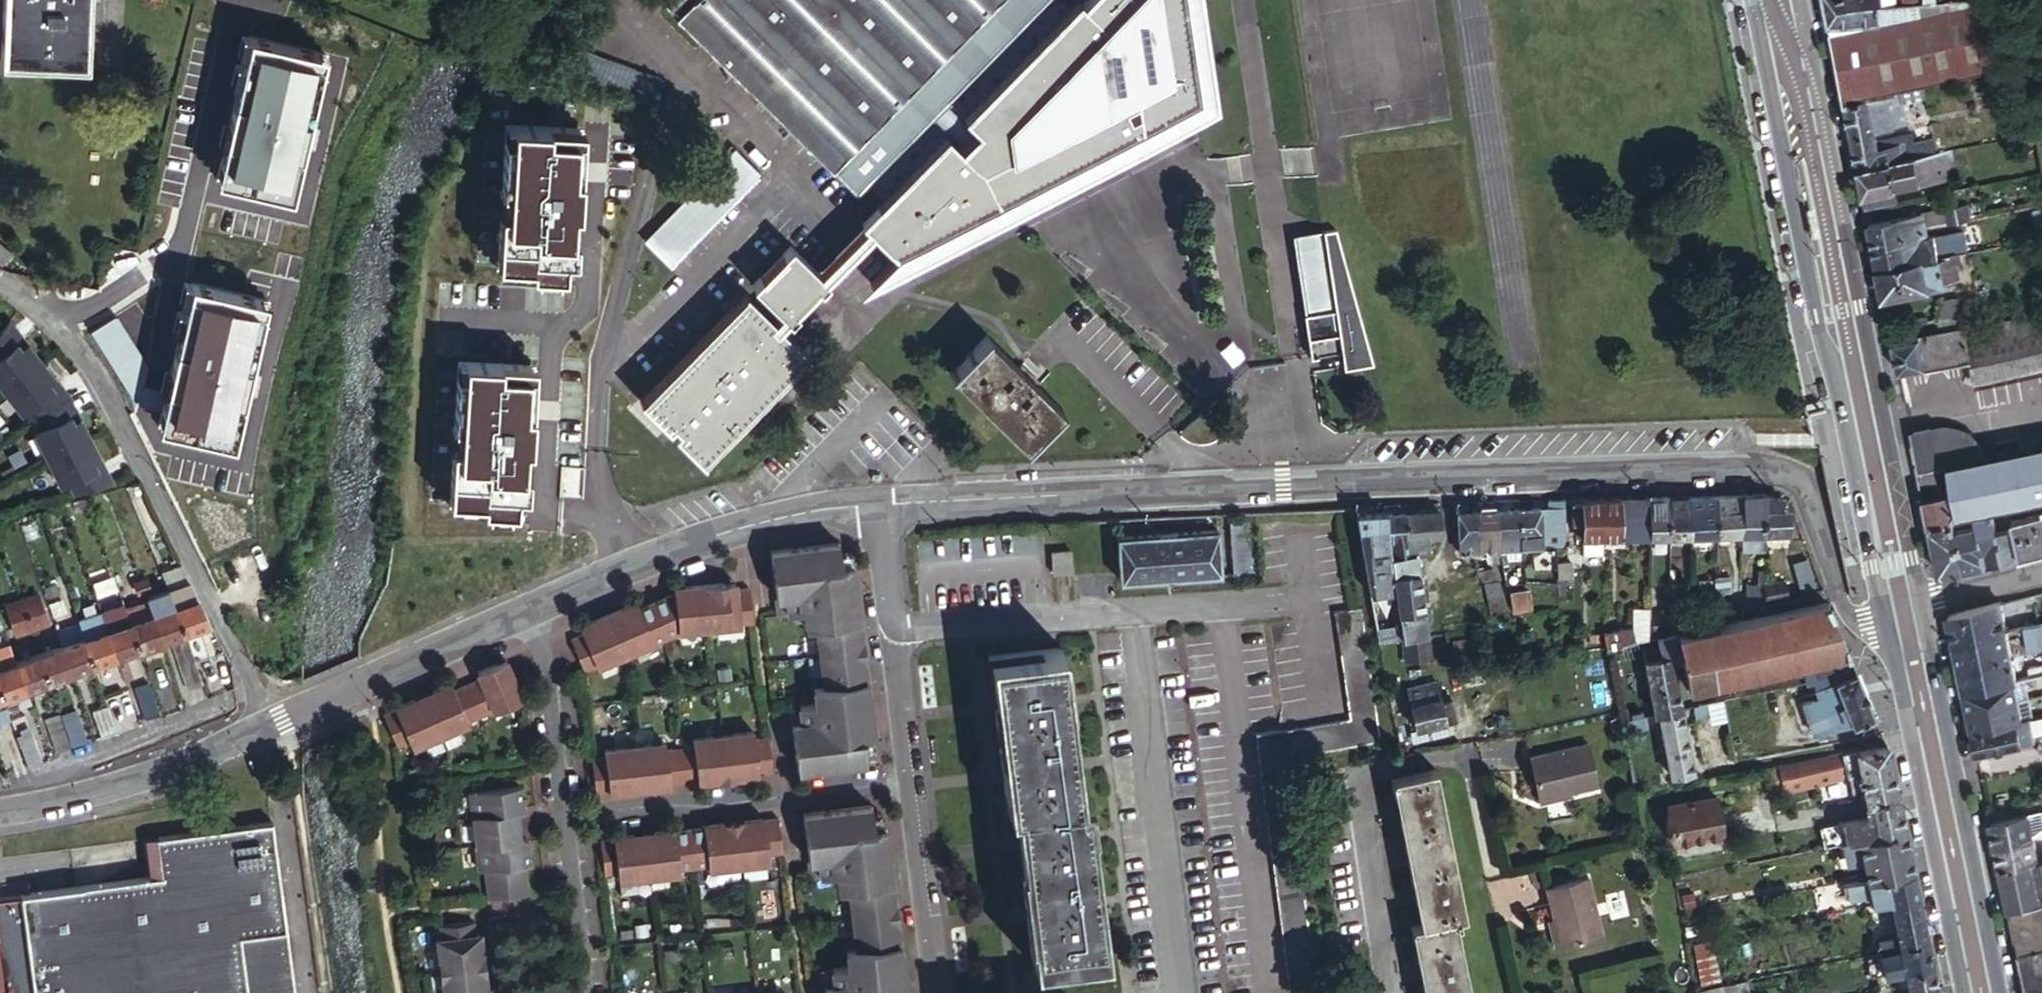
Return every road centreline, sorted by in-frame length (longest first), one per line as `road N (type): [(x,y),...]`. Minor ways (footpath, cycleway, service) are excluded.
road 1 (unclassified): [(877,502),(1759,469),(1808,480),(1846,616),(1885,623)]
road 2 (secondary): [(1754,0),(1885,623)]
road 3 (secondary): [(1919,603),(1798,0)]
road 4 (unclassified): [(0,291),(66,318),(265,725)]
road 5 (secondary): [(2000,992),(1919,603)]
road 6 (secondary): [(1885,623),(1962,992)]
road 7 (unclassified): [(539,600),(750,522),(877,502)]
road 8 (residential): [(558,820),(908,778)]
road 9 (residential): [(1395,992),(1363,772),(1476,754)]
road 10 (unclassified): [(265,725),(539,600)]
road 11 (residential): [(0,815),(71,802),(265,725)]
road 12 (residential): [(877,502),(908,778)]
road 13 (residential): [(539,600),(558,820)]
road 14 (residential): [(908,778),(935,992)]
road 15 (residential): [(558,820),(578,992)]
road 16 (unclassified): [(1919,603),(2041,572)]

